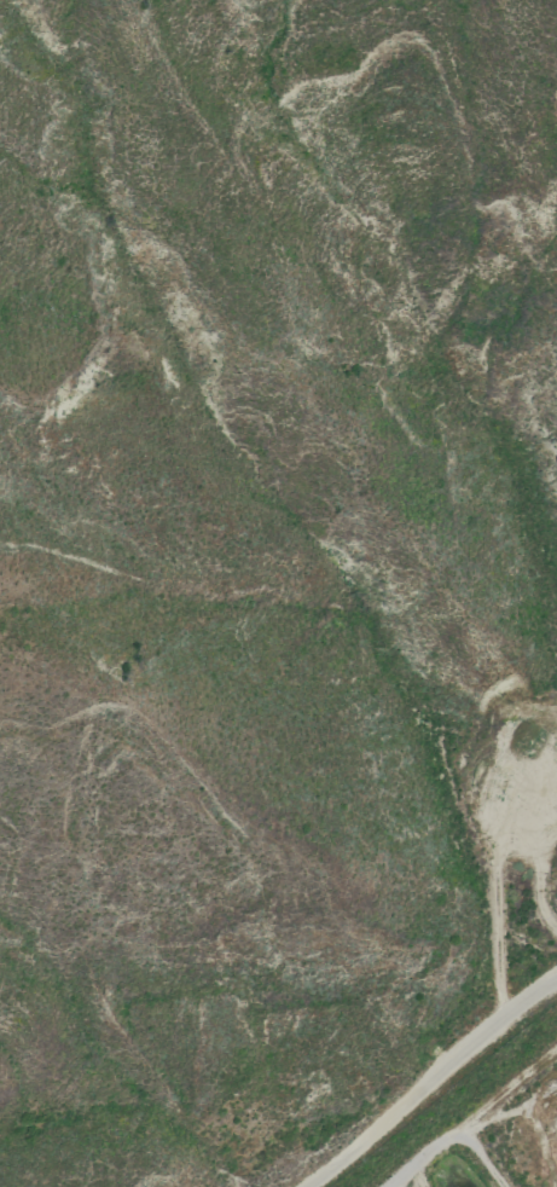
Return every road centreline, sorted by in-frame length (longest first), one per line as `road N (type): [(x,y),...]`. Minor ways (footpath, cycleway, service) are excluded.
road 1 (track): [(319,1186),(556,995)]

